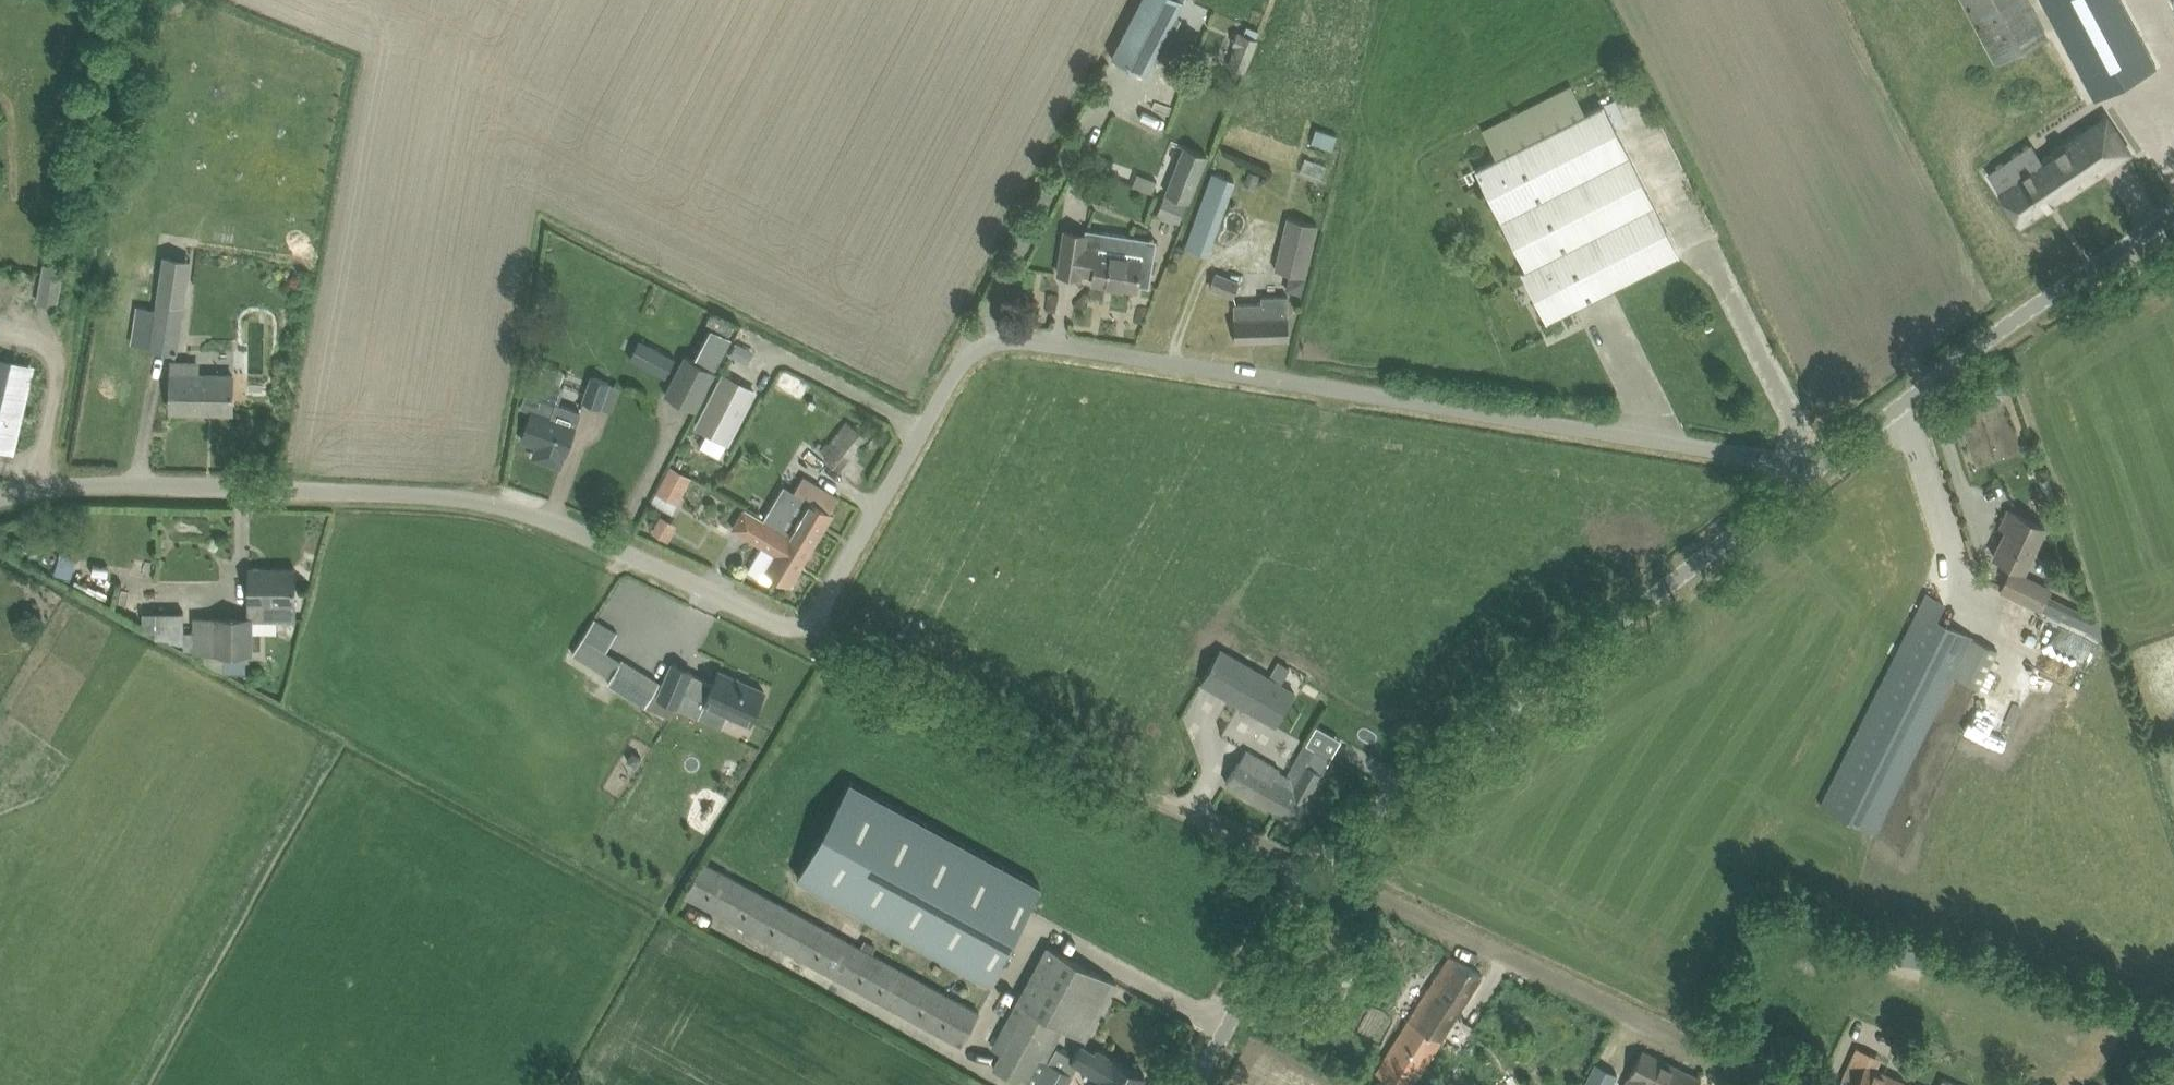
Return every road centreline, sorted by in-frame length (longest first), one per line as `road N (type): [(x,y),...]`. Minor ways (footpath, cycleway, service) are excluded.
road 1 (unclassified): [(1812,466),(1009,339),(973,350),(952,377),(803,642),(584,534),(489,502),(83,482),(0,496)]
road 2 (track): [(1775,1084),(1125,802),(803,642)]
road 3 (unclassified): [(1201,1084),(1314,883),(1362,829),(1812,466)]
road 4 (unclassified): [(1812,466),(2173,208)]

